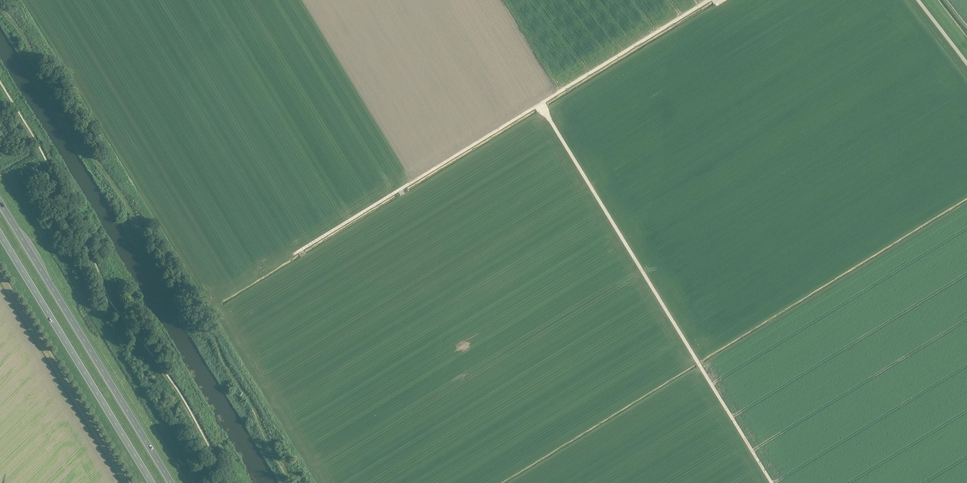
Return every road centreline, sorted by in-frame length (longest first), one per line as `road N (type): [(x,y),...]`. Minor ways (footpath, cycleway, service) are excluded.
road 1 (trunk): [(171,482),(0,203)]
road 2 (trunk): [(0,235),(152,482)]

